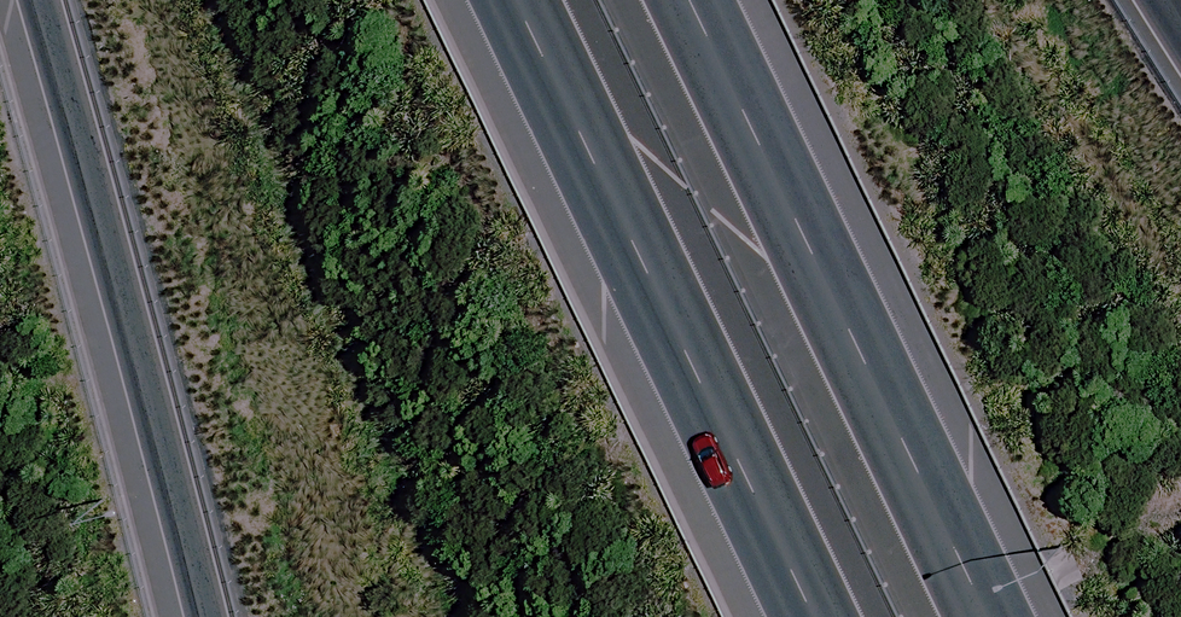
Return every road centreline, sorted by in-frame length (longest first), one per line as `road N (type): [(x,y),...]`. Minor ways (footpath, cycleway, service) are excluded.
road 1 (motorway): [(800,616),(490,0)]
road 2 (motorway): [(666,0),(974,616)]
road 3 (motorway): [(205,616),(44,0)]

